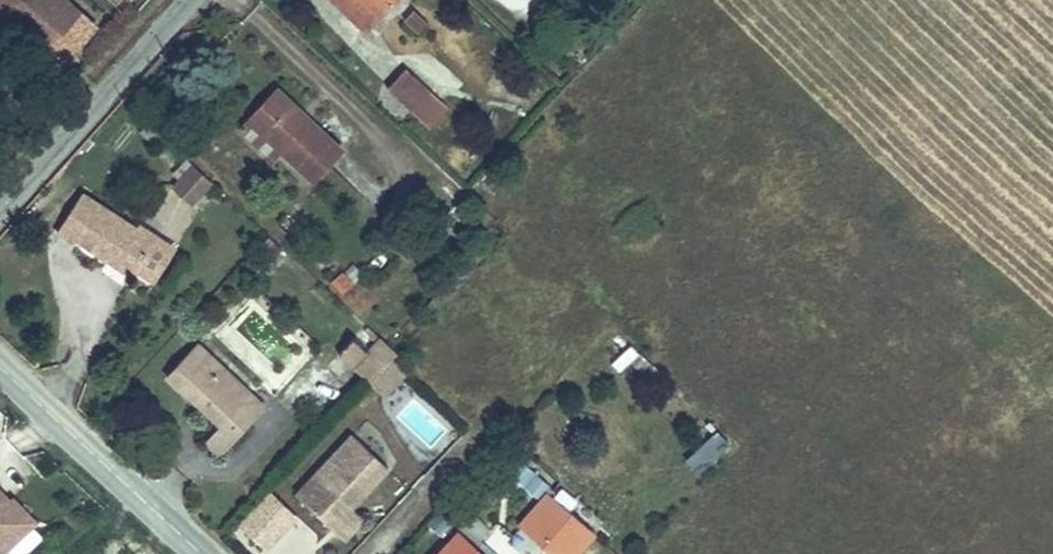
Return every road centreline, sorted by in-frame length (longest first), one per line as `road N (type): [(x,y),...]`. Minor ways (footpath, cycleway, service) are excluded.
road 1 (residential): [(0,211),(191,0)]
road 2 (tertiary): [(0,369),(203,553)]

